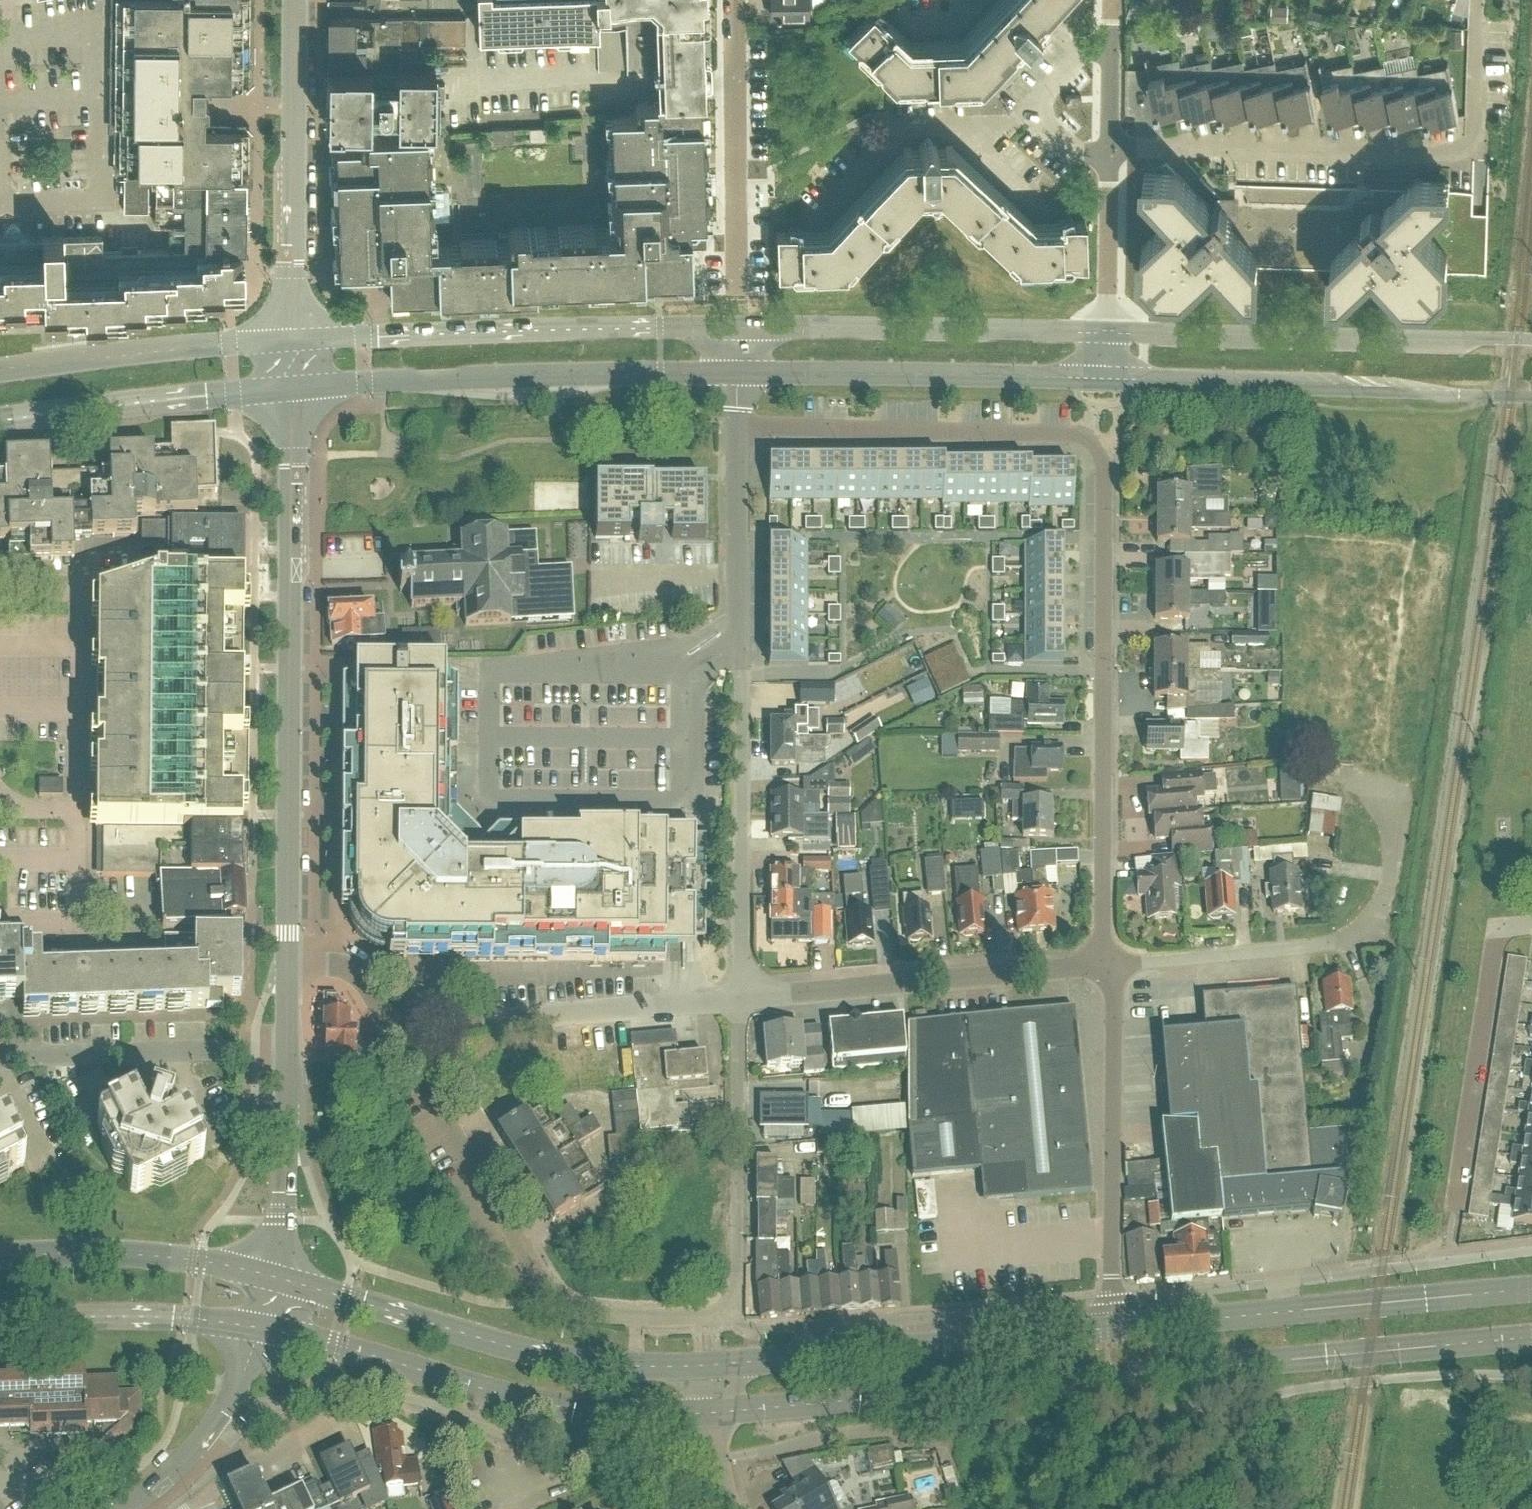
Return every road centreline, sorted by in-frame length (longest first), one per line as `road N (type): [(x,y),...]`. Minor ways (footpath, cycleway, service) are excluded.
road 1 (residential): [(1110,967),(1104,924),(1107,462),(1086,438),(737,425)]
road 2 (secondary): [(726,1415),(1531,1339)]
road 3 (secondary): [(1305,1313),(877,1345),(723,1367)]
road 4 (residential): [(737,425),(742,1001)]
road 5 (unclassified): [(287,961),(291,389)]
road 6 (residential): [(1109,147),(1459,155),(1474,141),(1479,0)]
road 7 (residential): [(722,1318),(604,1319),(563,1308),(401,1042)]
road 8 (residential): [(1110,967),(1343,948),(1375,928),(1390,888),(1398,804),(1337,781)]
road 9 (tertiary): [(291,389),(737,374)]
road 10 (tertiary): [(737,326),(292,341)]
road 11 (tertiary): [(1104,380),(1531,398)]
road 12 (tertiary): [(1531,340),(1106,331)]
road 13 (residential): [(1114,1302),(749,1337),(722,1318)]
road 14 (secondary): [(325,1362),(413,1372),(598,1415),(698,1416)]
road 15 (residential): [(742,1001),(1110,967)]
road 16 (tertiary): [(1106,331),(737,326)]
road 17 (secondary): [(694,1369),(645,1371),(524,1354),(462,1334),(395,1296),(342,1282)]
road 18 (tertiary): [(737,374),(1104,380)]
road 19 (residential): [(401,1042),(429,1027),(742,1001)]
road 20 (unclassified): [(292,341),(294,0)]
road 21 (residential): [(1114,1302),(1110,967)]
road 22 (residential): [(742,1001),(737,1279),(735,1308),(722,1318)]
road 23 (tertiary): [(292,341),(0,372)]
road 24 (tertiary): [(0,423),(291,389)]
road 25 (residential): [(737,292),(735,0)]
road 26 (unclassified): [(287,1052),(0,1059)]
road 27 (residential): [(822,216),(906,126),(1017,122),(1032,107)]
road 28 (secondary): [(1531,1291),(1305,1313)]
road 29 (secondary): [(208,1257),(163,1248),(0,1265)]
road 30 (residential): [(1305,1313),(1287,1285),(1114,1302)]
road 31 (secondary): [(0,1315),(92,1311),(192,1336)]
road 32 (unclassified): [(139,1497),(204,1447),(237,1391),(247,1349)]
road 33 (unclassified): [(1106,331),(1109,147)]
road 34 (unclassified): [(280,1224),(287,1052)]
road 35 (residential): [(401,1042),(364,984),(343,971),(287,961)]

